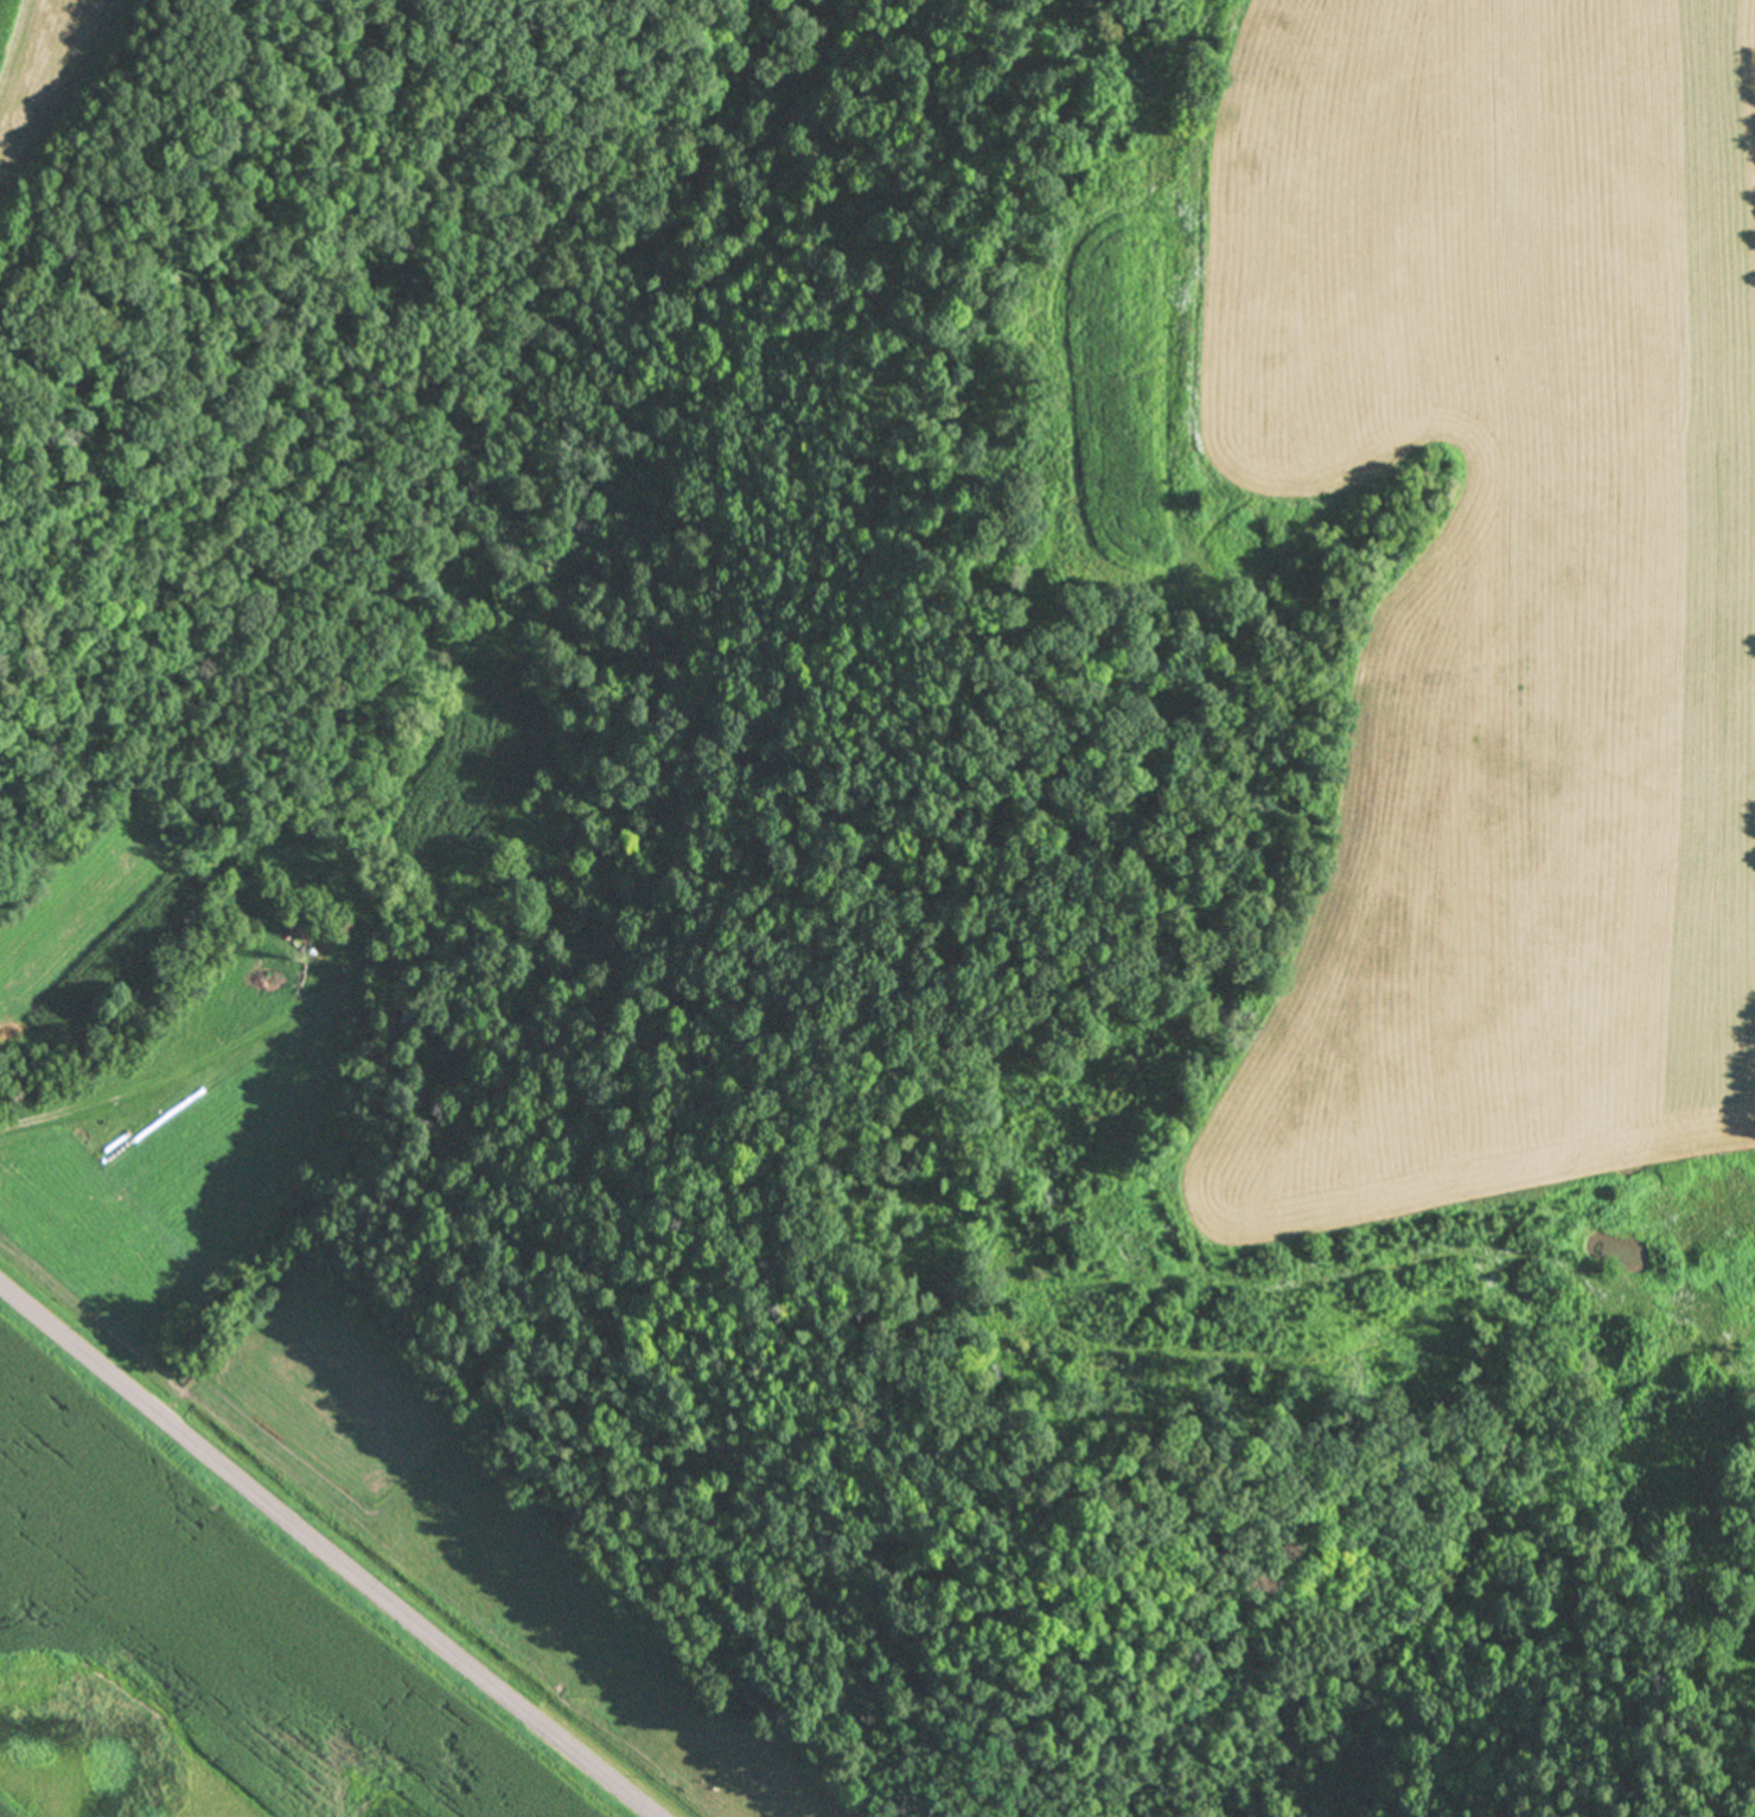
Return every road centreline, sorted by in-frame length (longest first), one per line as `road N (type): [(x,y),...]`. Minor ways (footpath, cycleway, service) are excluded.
road 1 (residential): [(658,1816),(0,1285)]

